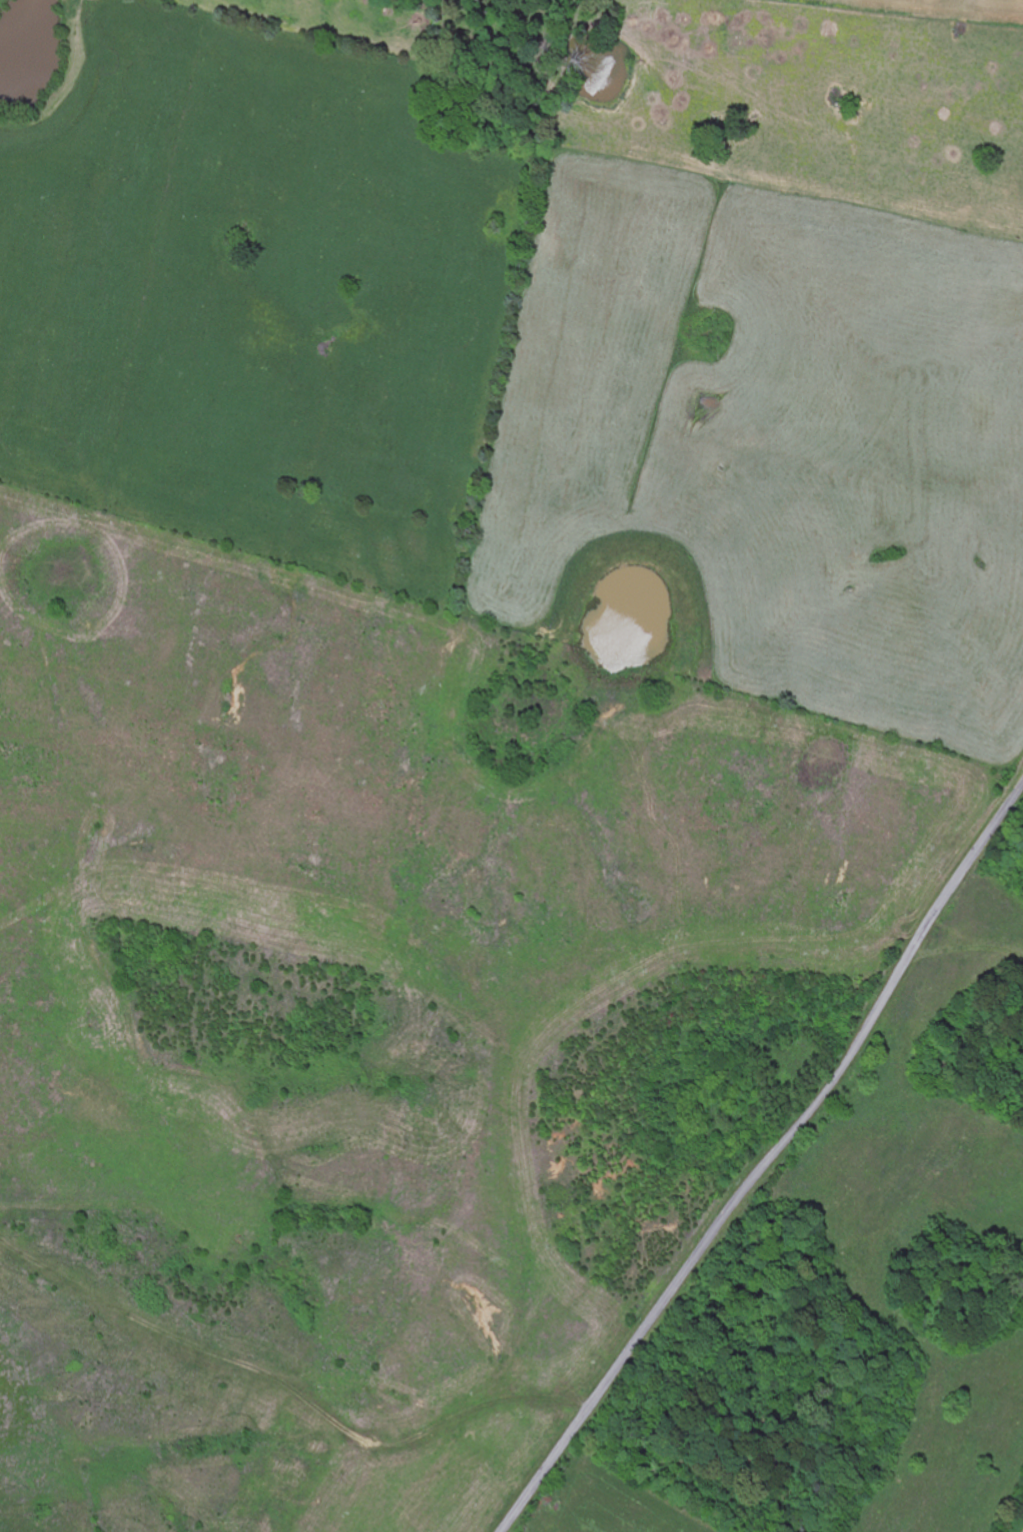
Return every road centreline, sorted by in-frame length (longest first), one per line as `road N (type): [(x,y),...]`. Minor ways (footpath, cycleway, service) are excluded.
road 1 (residential): [(500,1531),(719,1223),(831,1084),(1022,779)]

